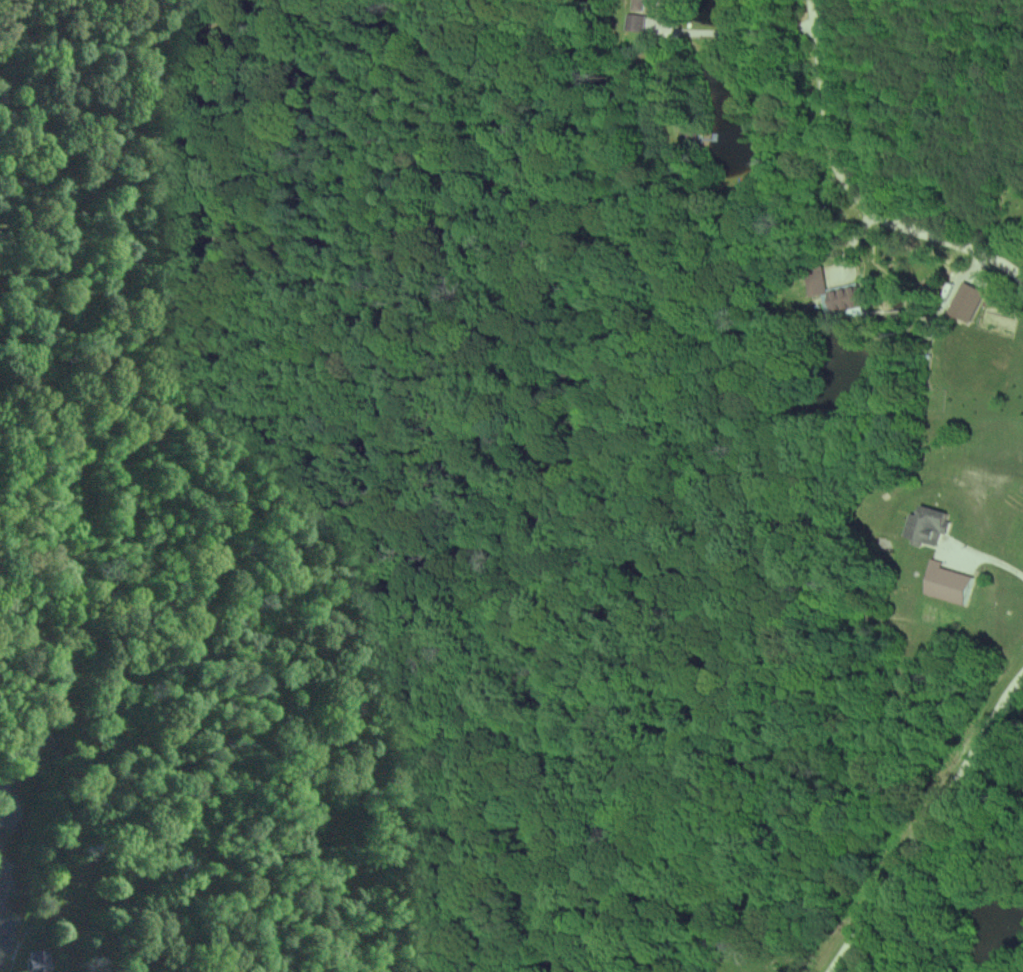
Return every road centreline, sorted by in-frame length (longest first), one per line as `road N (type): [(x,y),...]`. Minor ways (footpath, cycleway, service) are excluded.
road 1 (residential): [(812,0),(830,150),(880,215),(996,255),(1022,278)]
road 2 (residential): [(831,971),(1022,683)]

